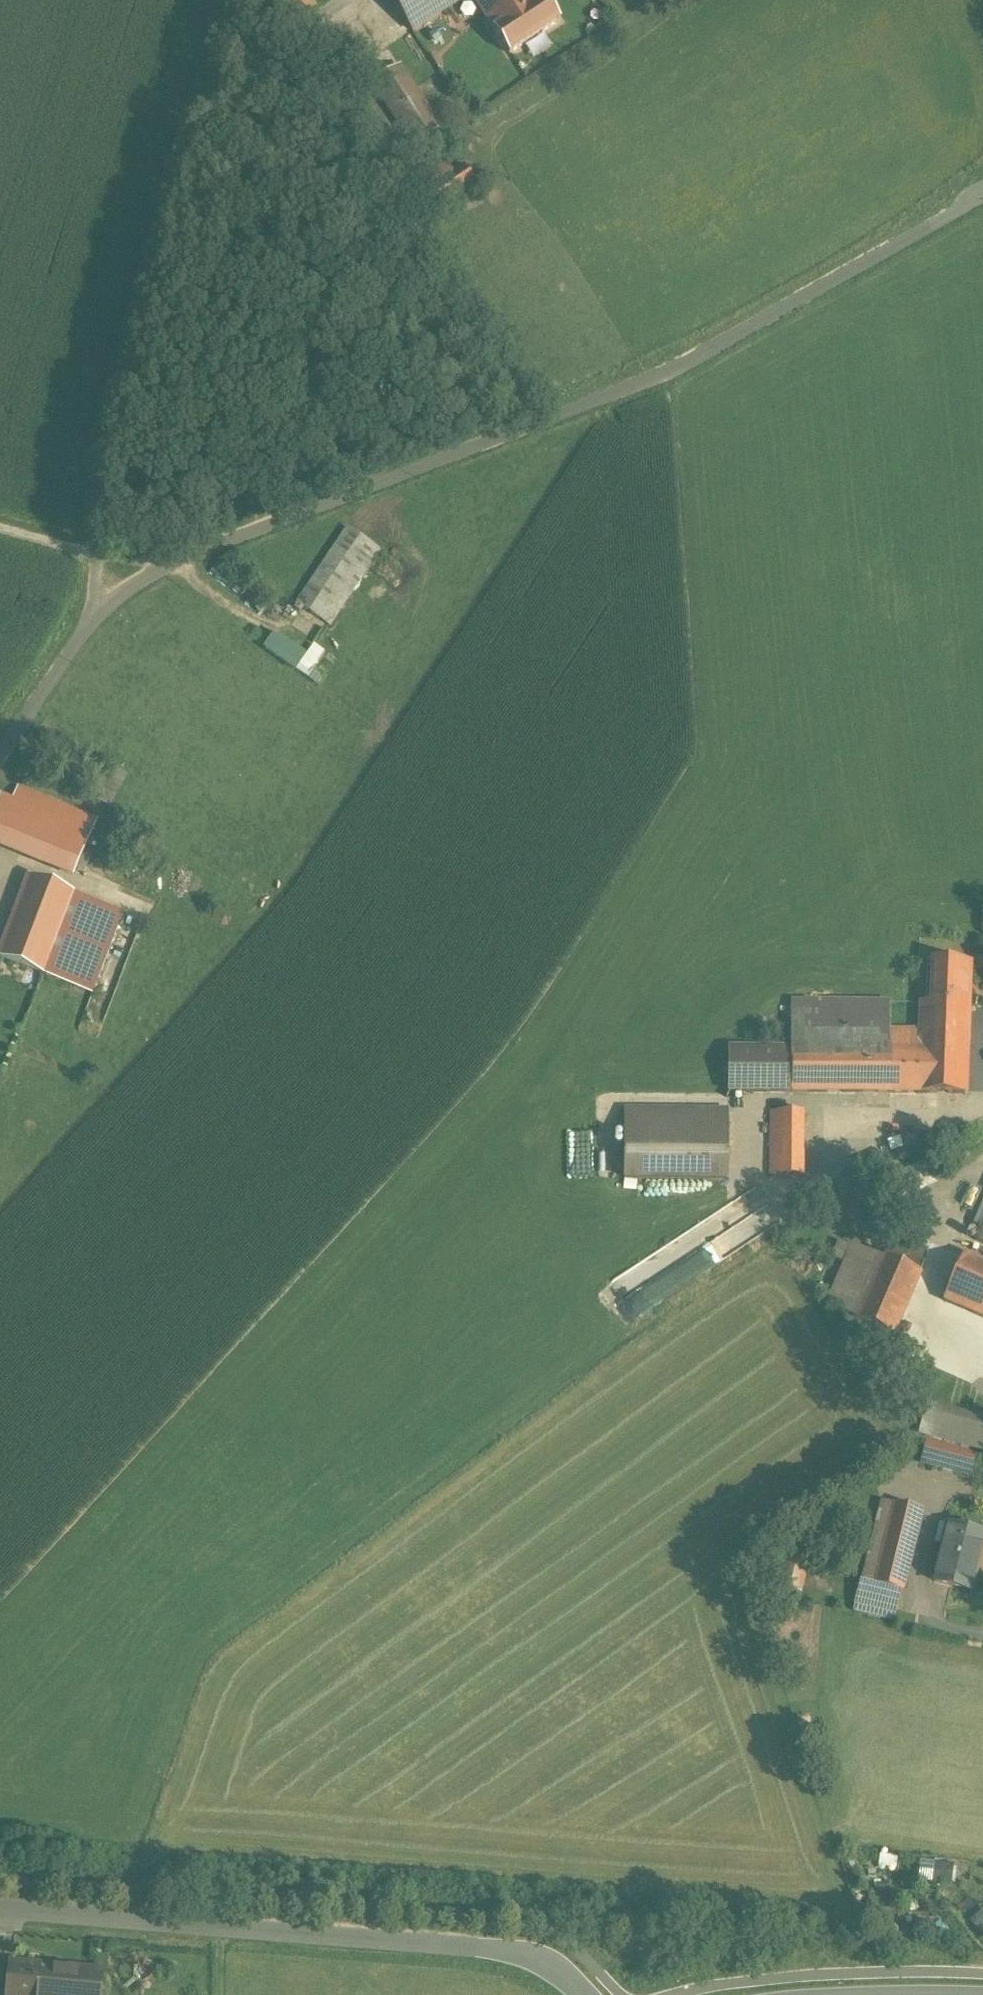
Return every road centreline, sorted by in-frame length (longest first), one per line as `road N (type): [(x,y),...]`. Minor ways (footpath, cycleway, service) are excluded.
road 1 (unclassified): [(982,196),(663,375),(377,485),(131,593),(86,634),(0,757)]
road 2 (unclassified): [(0,1911),(513,1954),(546,1963),(581,1994)]

